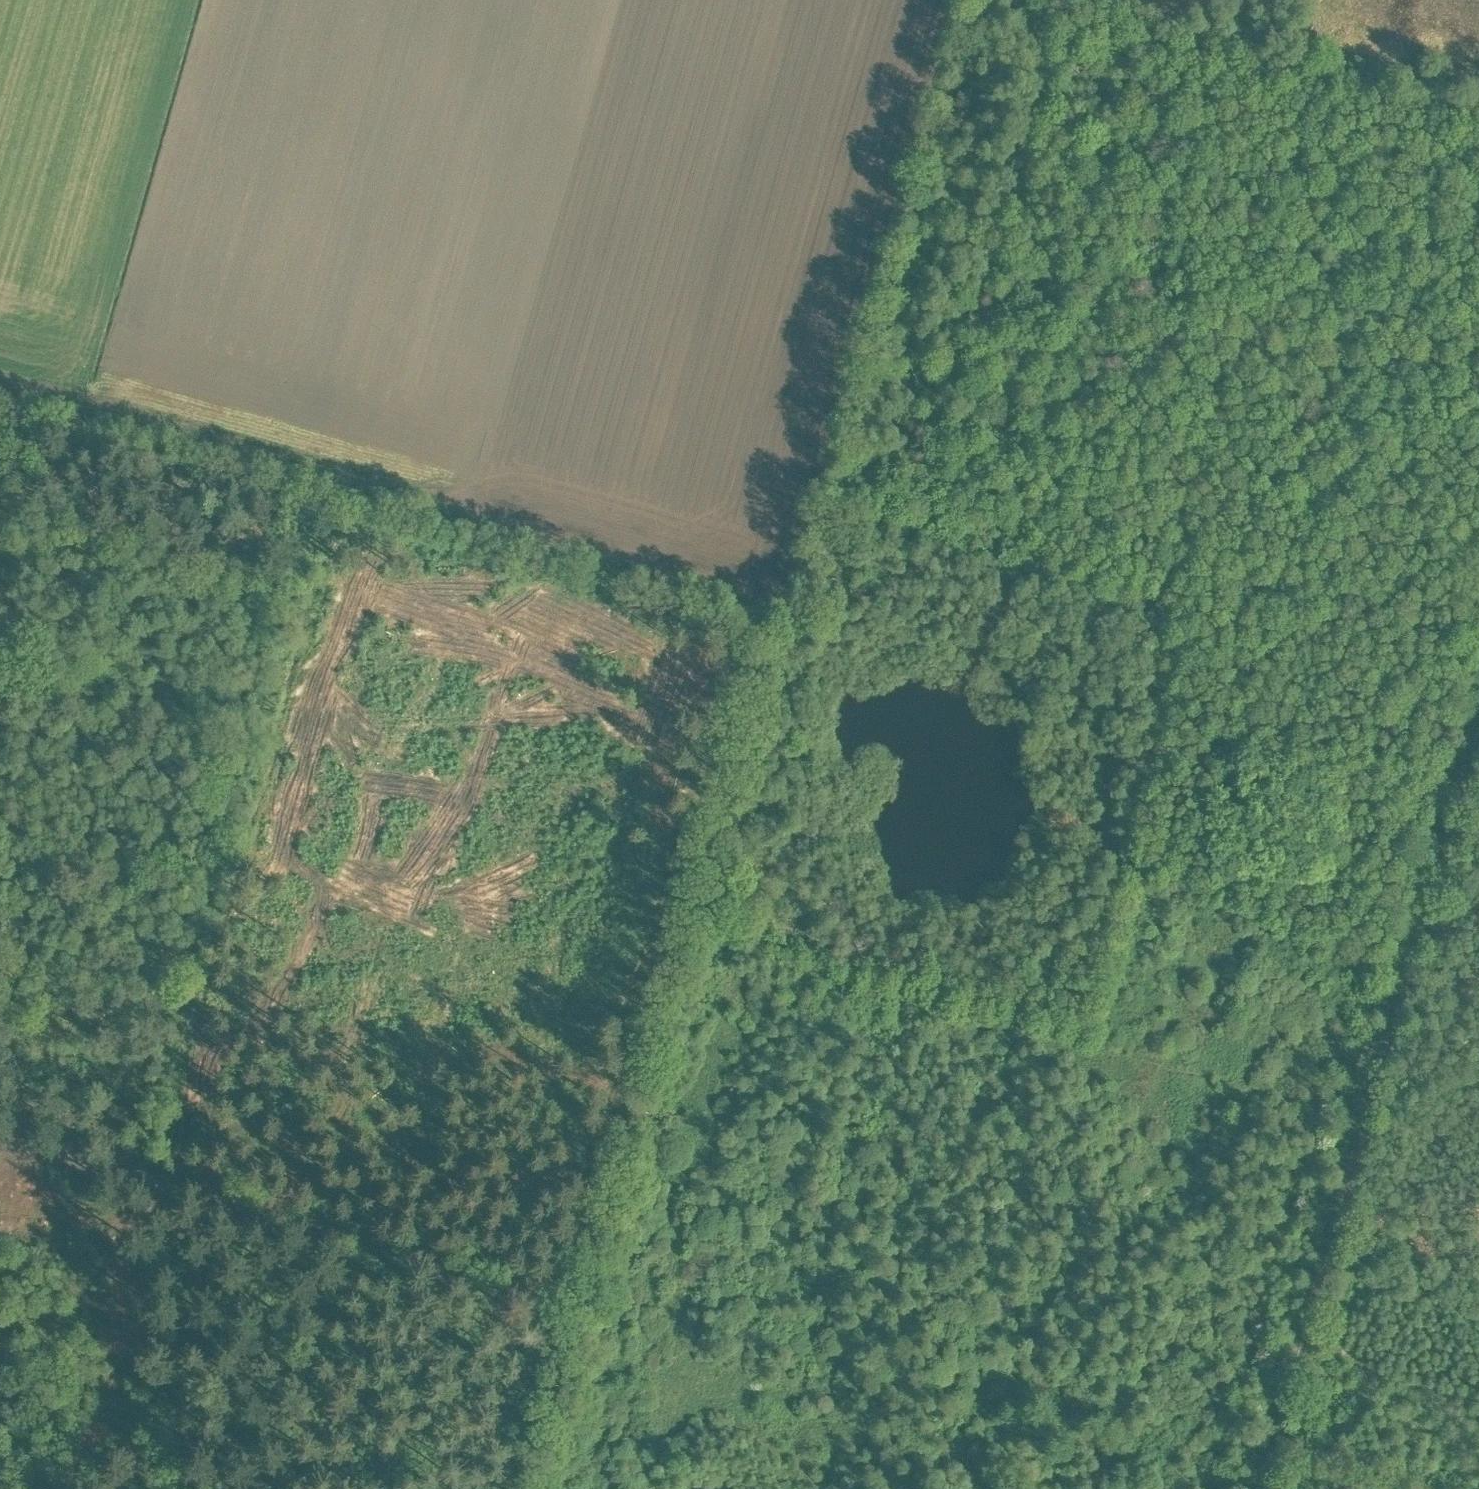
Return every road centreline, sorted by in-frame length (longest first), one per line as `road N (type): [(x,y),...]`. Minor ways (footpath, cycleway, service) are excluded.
road 1 (track): [(1478,711),(1258,1488)]
road 2 (track): [(0,1139),(542,1292)]

